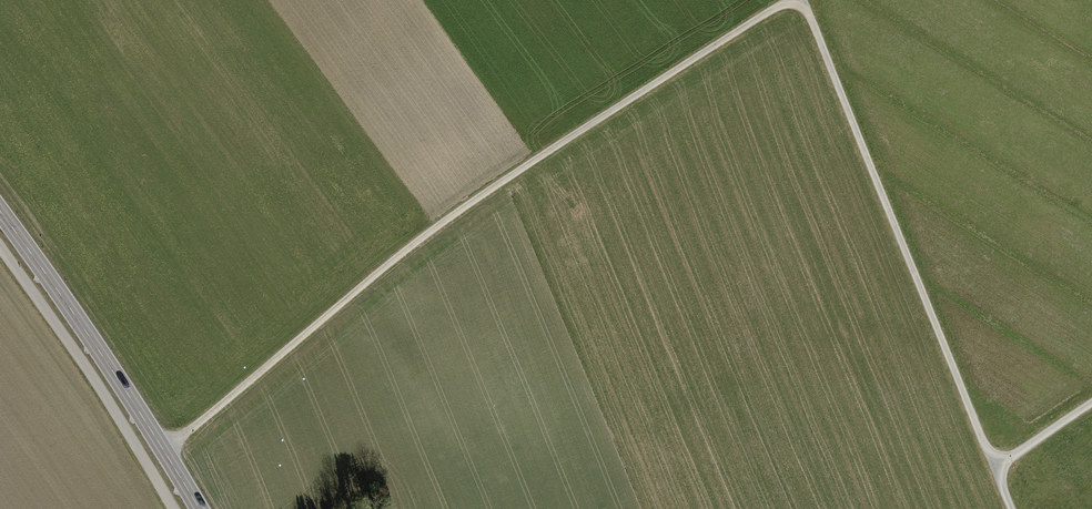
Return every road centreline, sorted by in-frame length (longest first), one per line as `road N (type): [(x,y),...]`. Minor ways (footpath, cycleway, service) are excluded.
road 1 (track): [(162,450),(412,242),(787,0)]
road 2 (track): [(994,465),(803,0)]
road 3 (secondary): [(0,214),(197,508)]

